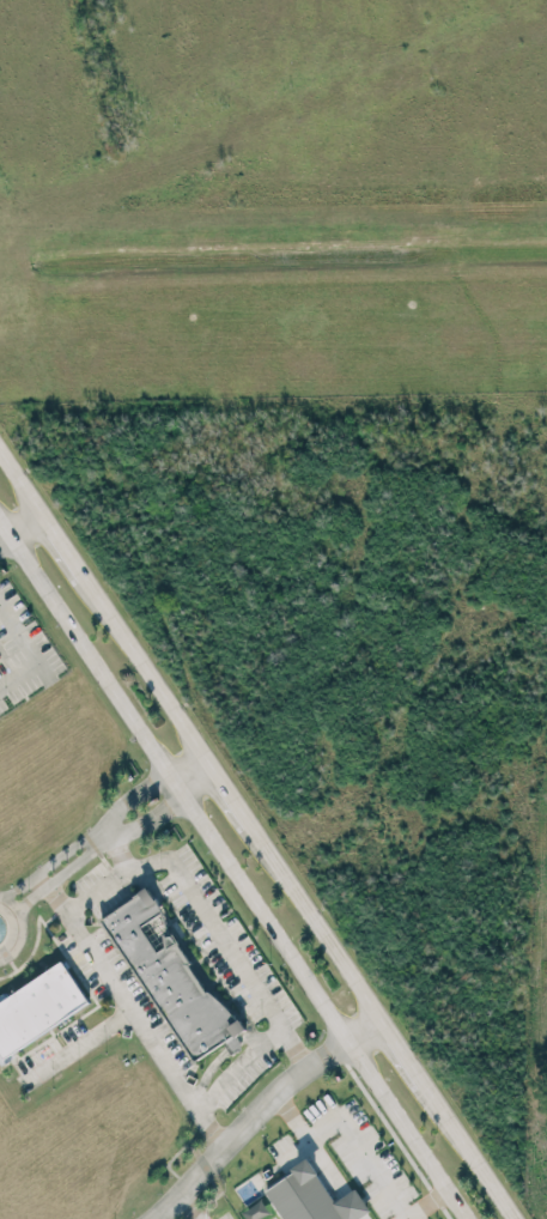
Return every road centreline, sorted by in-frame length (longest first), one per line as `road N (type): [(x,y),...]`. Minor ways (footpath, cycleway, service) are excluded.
road 1 (secondary): [(515,1218),(0,451)]
road 2 (secondary): [(0,522),(466,1218)]
road 3 (residential): [(152,1218),(276,1093),(383,1023)]
road 4 (residential): [(176,787),(122,808),(0,904)]
road 5 (residential): [(14,917),(86,855),(152,819),(176,787)]

